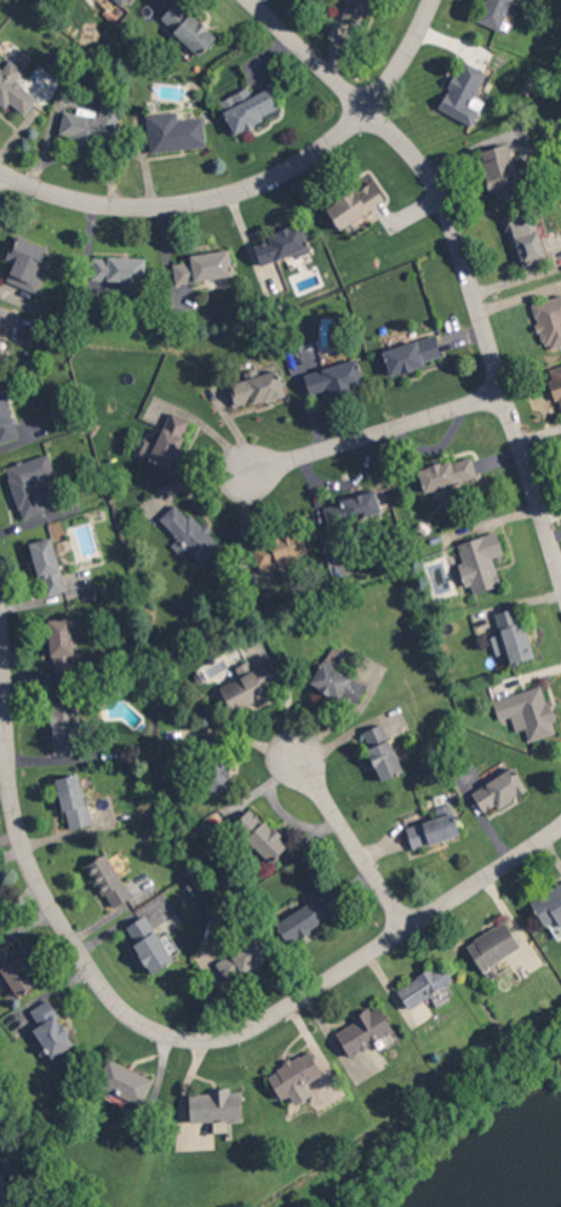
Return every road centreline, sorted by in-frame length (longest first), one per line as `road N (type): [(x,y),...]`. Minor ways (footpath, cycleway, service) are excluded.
road 1 (residential): [(560,819),(268,1014),(207,1032),(158,1024),(118,996),(80,944),(22,824),(0,597)]
road 2 (residential): [(0,170),(79,198),(141,205),(206,198),(267,178),(332,140),(372,101),(432,0)]
road 3 (residential): [(366,107),(440,197),(560,579)]
road 4 (residential): [(502,388),(281,457),(259,476)]
road 5 (residential): [(406,922),(299,764)]
road 6 (residential): [(366,107),(253,0)]

